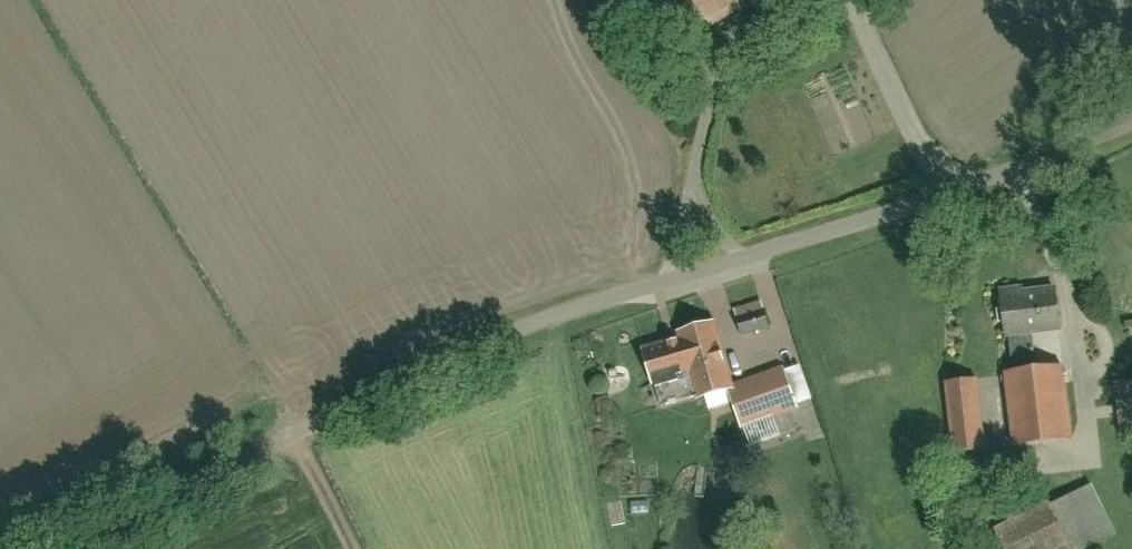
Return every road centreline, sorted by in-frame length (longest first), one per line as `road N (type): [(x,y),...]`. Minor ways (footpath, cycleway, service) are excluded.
road 1 (unclassified): [(70,548),(306,427),(513,333),(872,216),(1131,145)]
road 2 (track): [(306,427),(366,548)]

